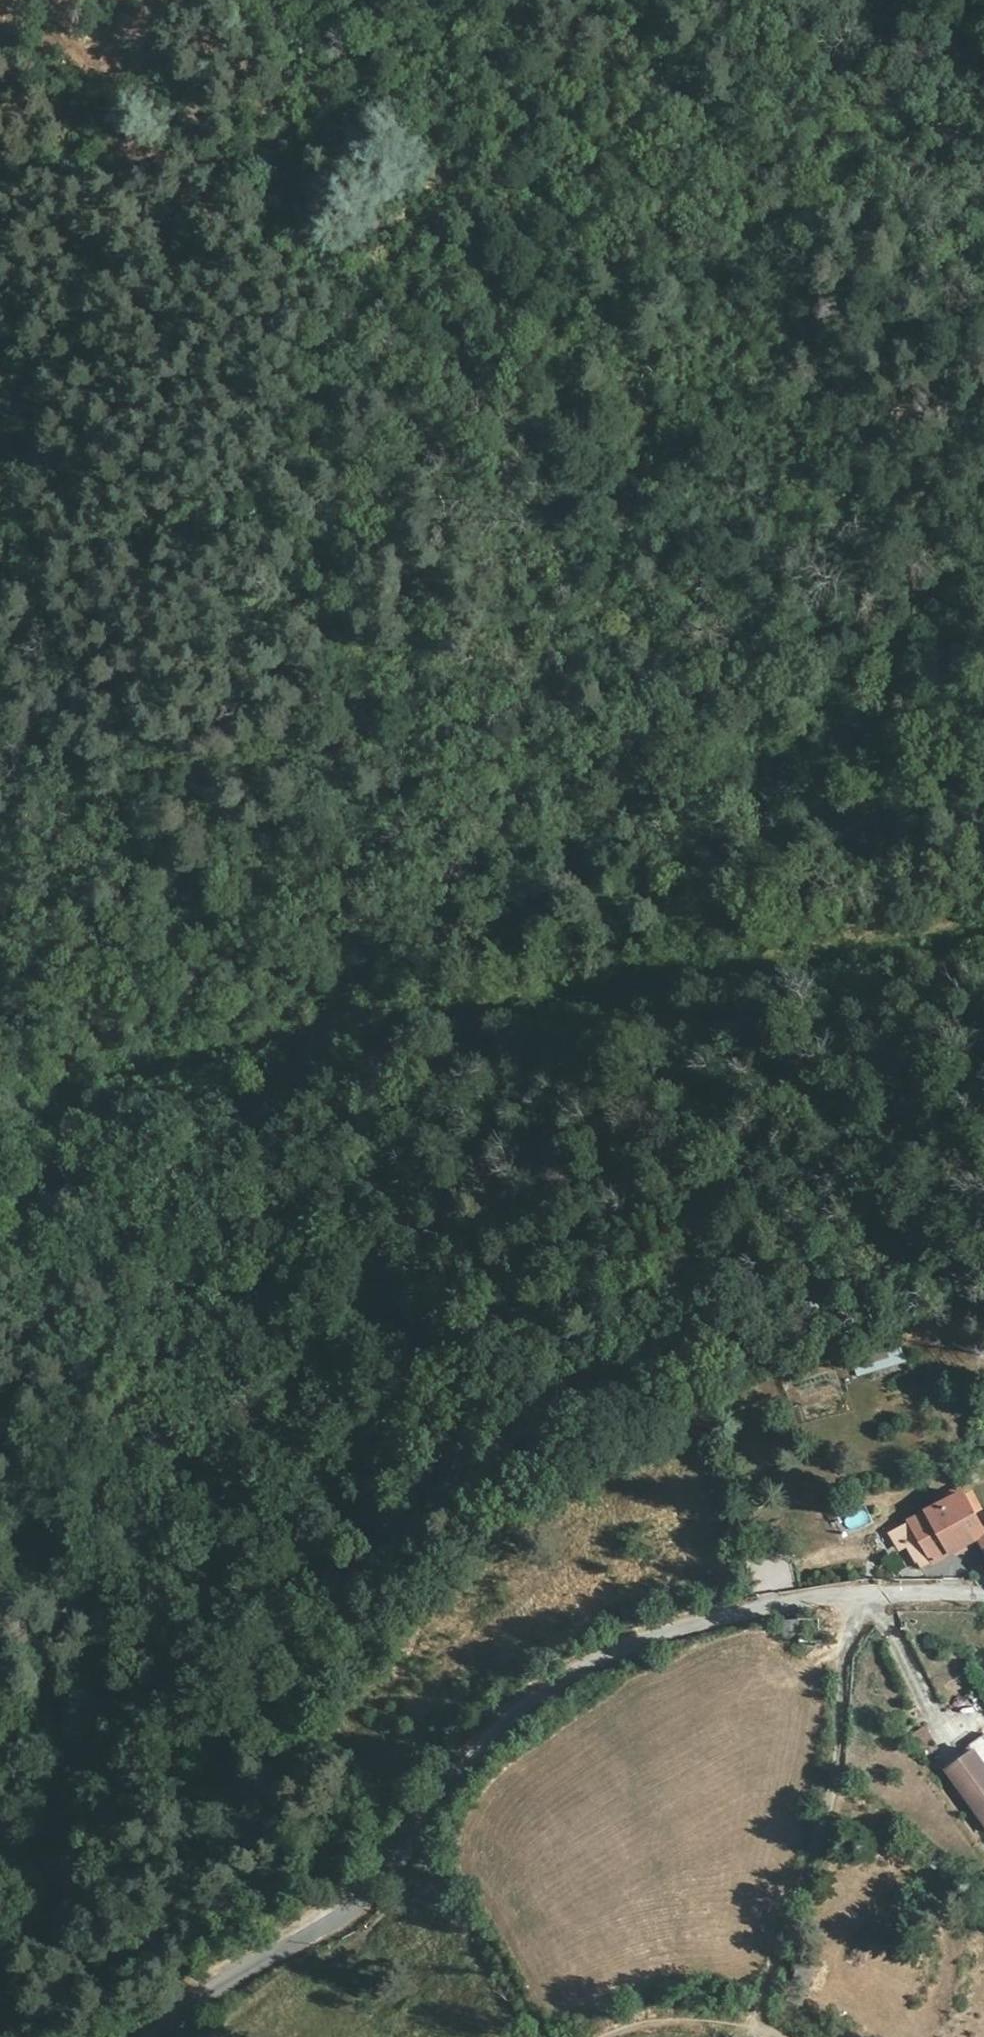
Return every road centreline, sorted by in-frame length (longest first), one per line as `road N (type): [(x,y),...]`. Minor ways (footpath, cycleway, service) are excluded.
road 1 (unclassified): [(983,1597),(852,1593),(736,1611),(588,1663),(494,1738),(393,1878),(320,1932),(137,2036)]
road 2 (track): [(757,2027),(837,1777),(852,1593)]

